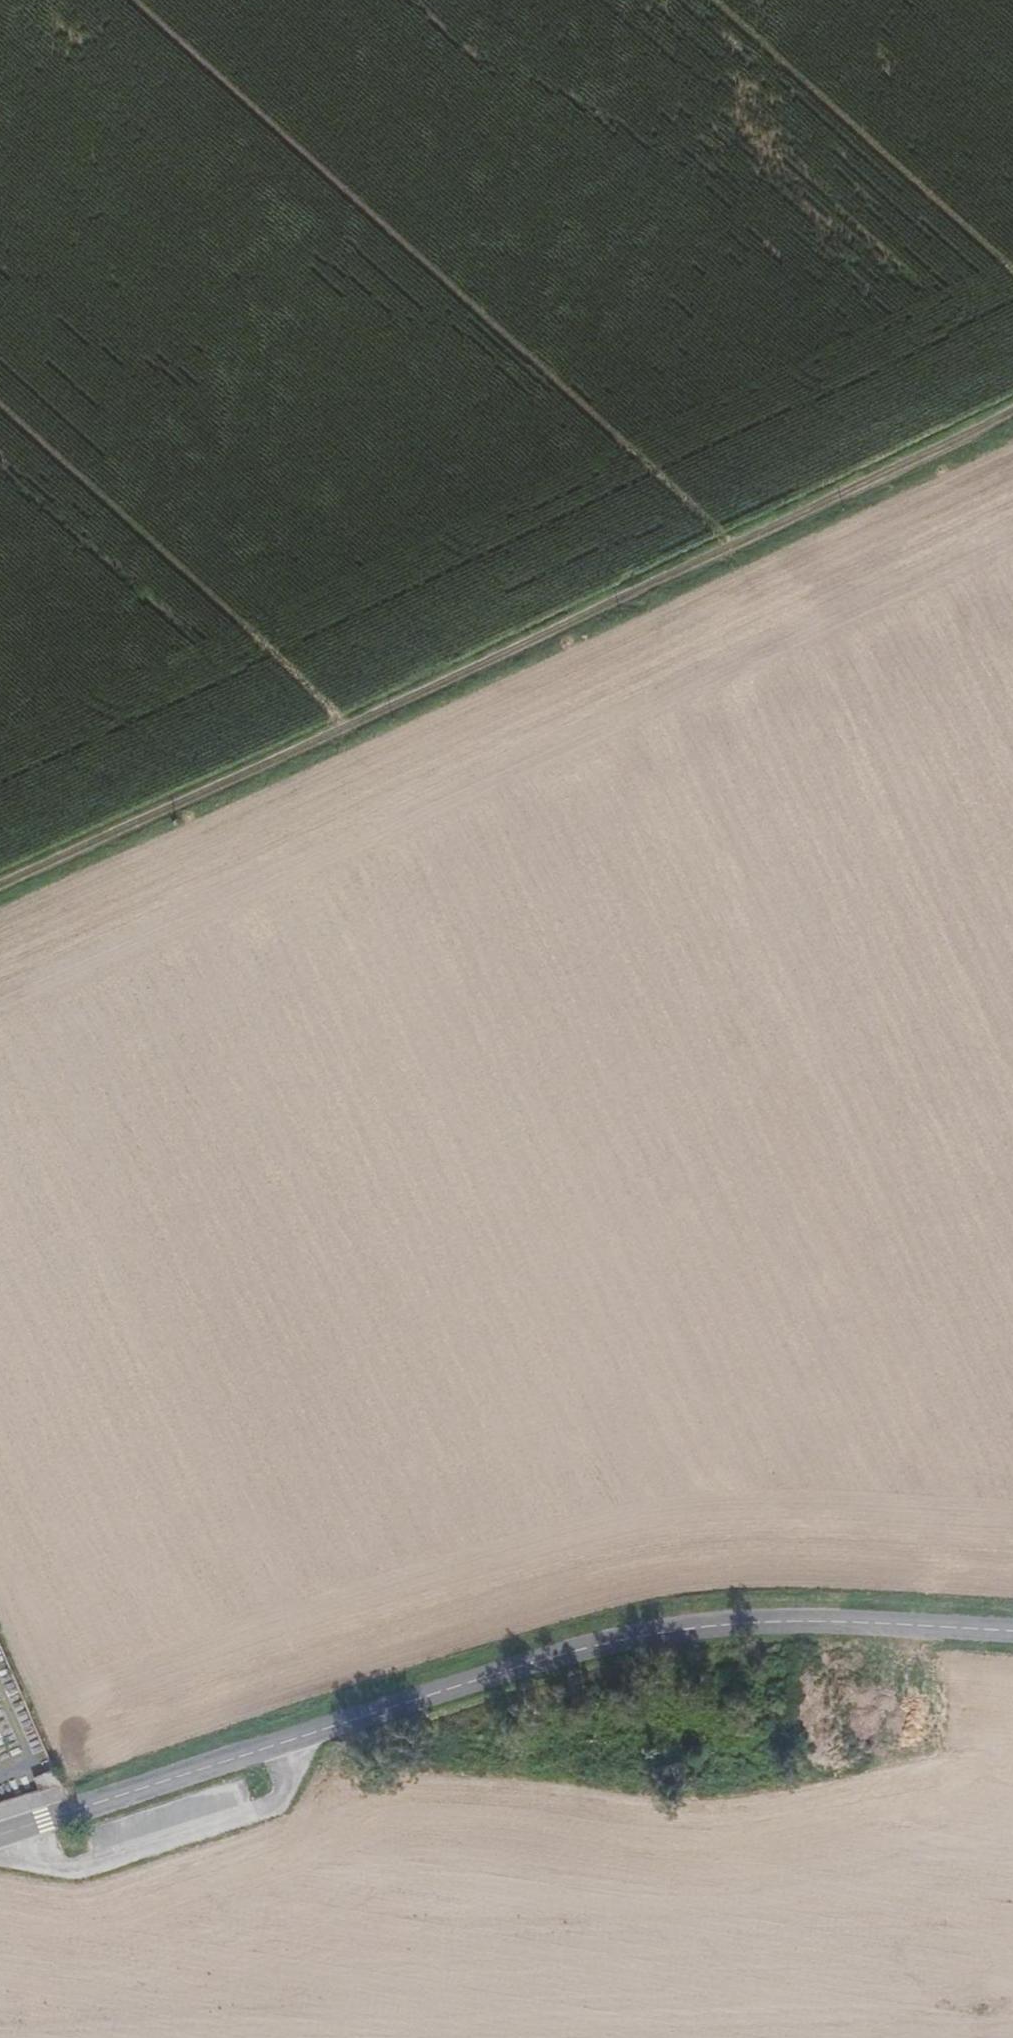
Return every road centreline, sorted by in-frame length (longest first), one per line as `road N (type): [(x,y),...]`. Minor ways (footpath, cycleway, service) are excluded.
road 1 (track): [(0,877),(1012,408)]
road 2 (tertiary): [(0,1832),(633,1637),(838,1621),(1012,1630)]

